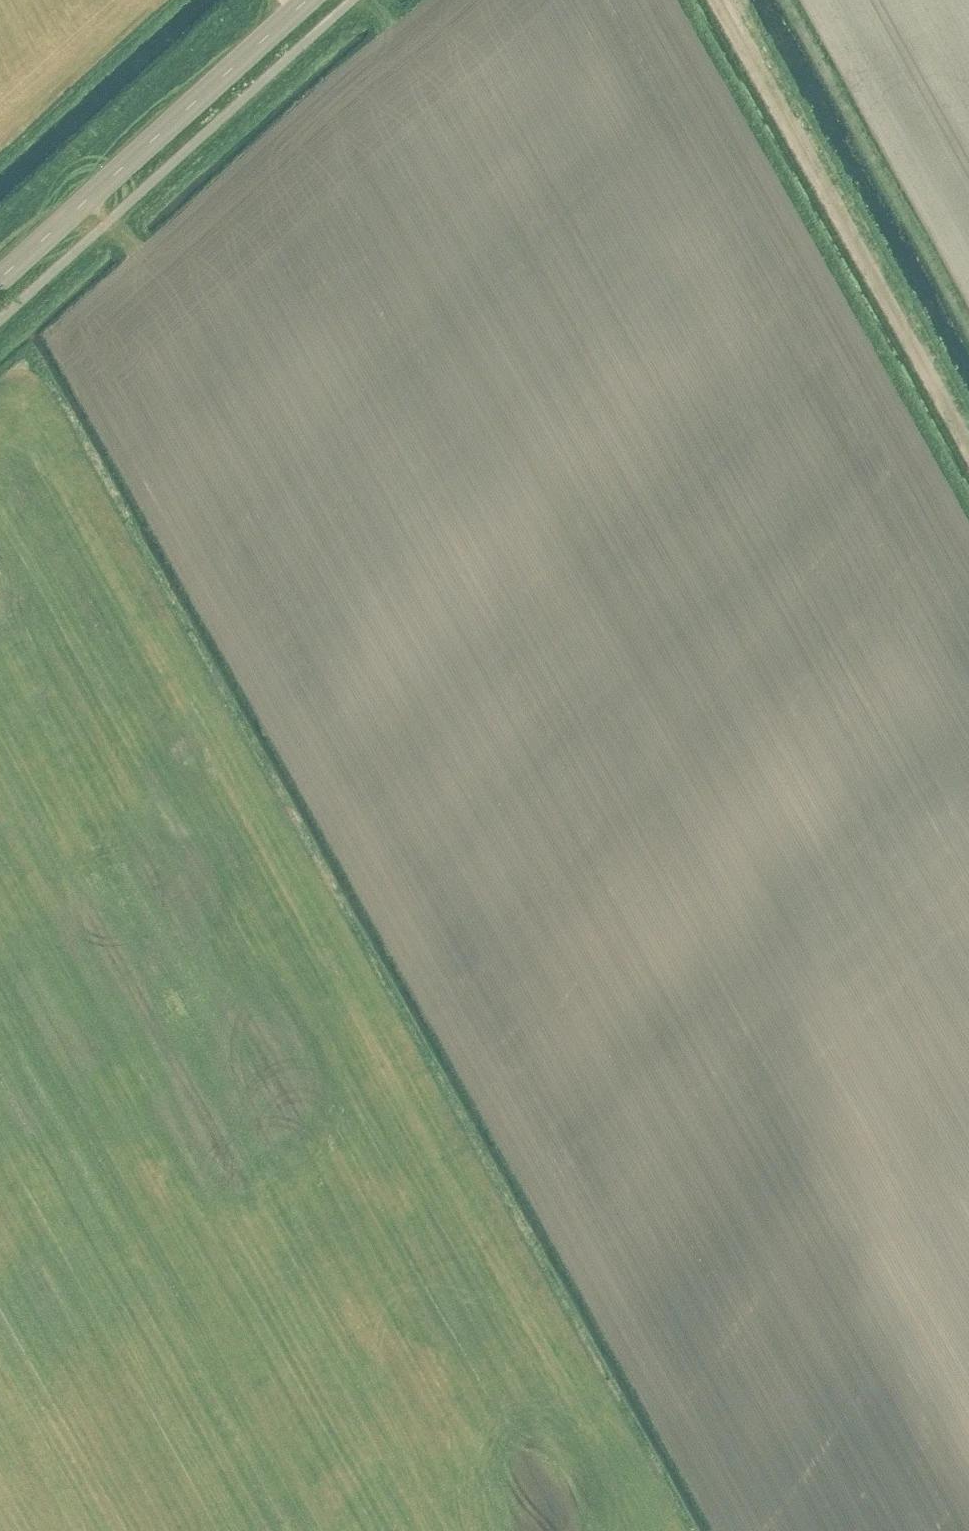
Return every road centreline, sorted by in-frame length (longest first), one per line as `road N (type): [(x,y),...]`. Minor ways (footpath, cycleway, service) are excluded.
road 1 (tertiary): [(0,277),(306,0)]

